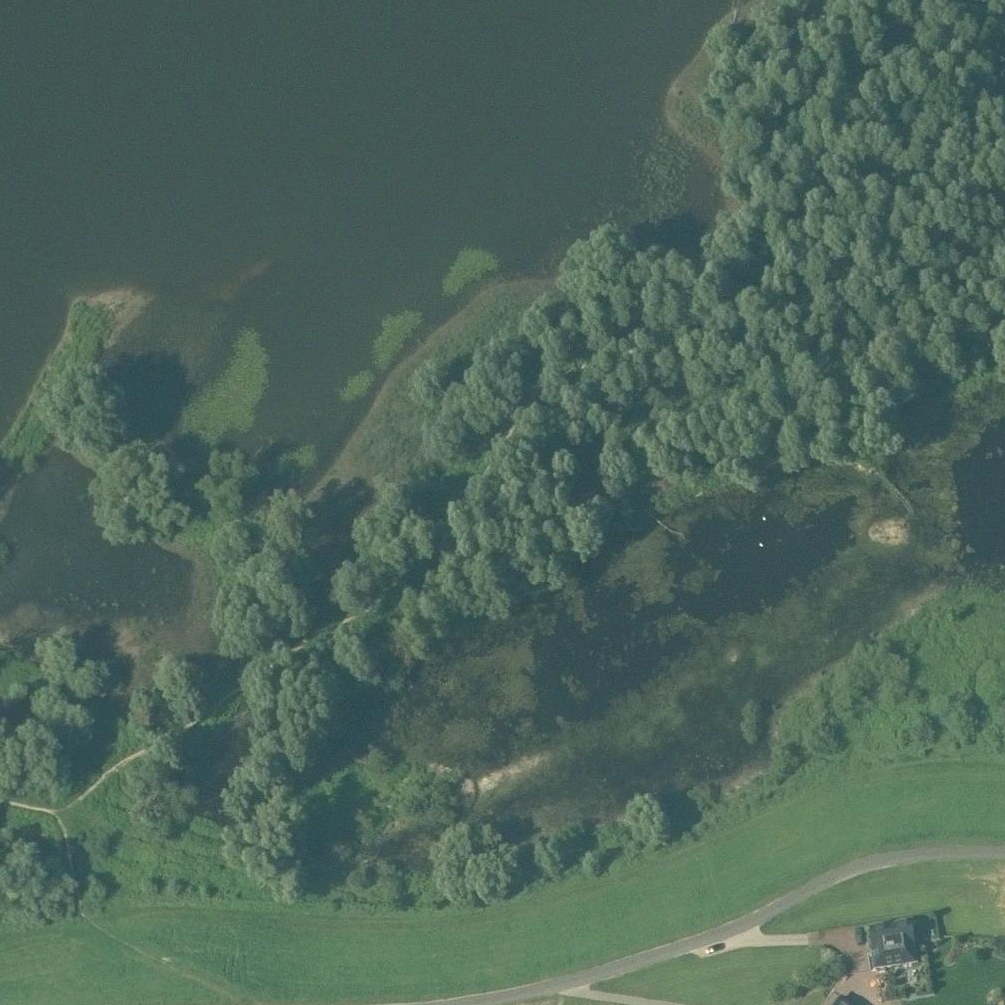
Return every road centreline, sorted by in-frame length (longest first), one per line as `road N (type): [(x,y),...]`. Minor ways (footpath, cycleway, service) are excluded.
road 1 (unclassified): [(468,1004),(639,962),(854,869),(1004,851)]

